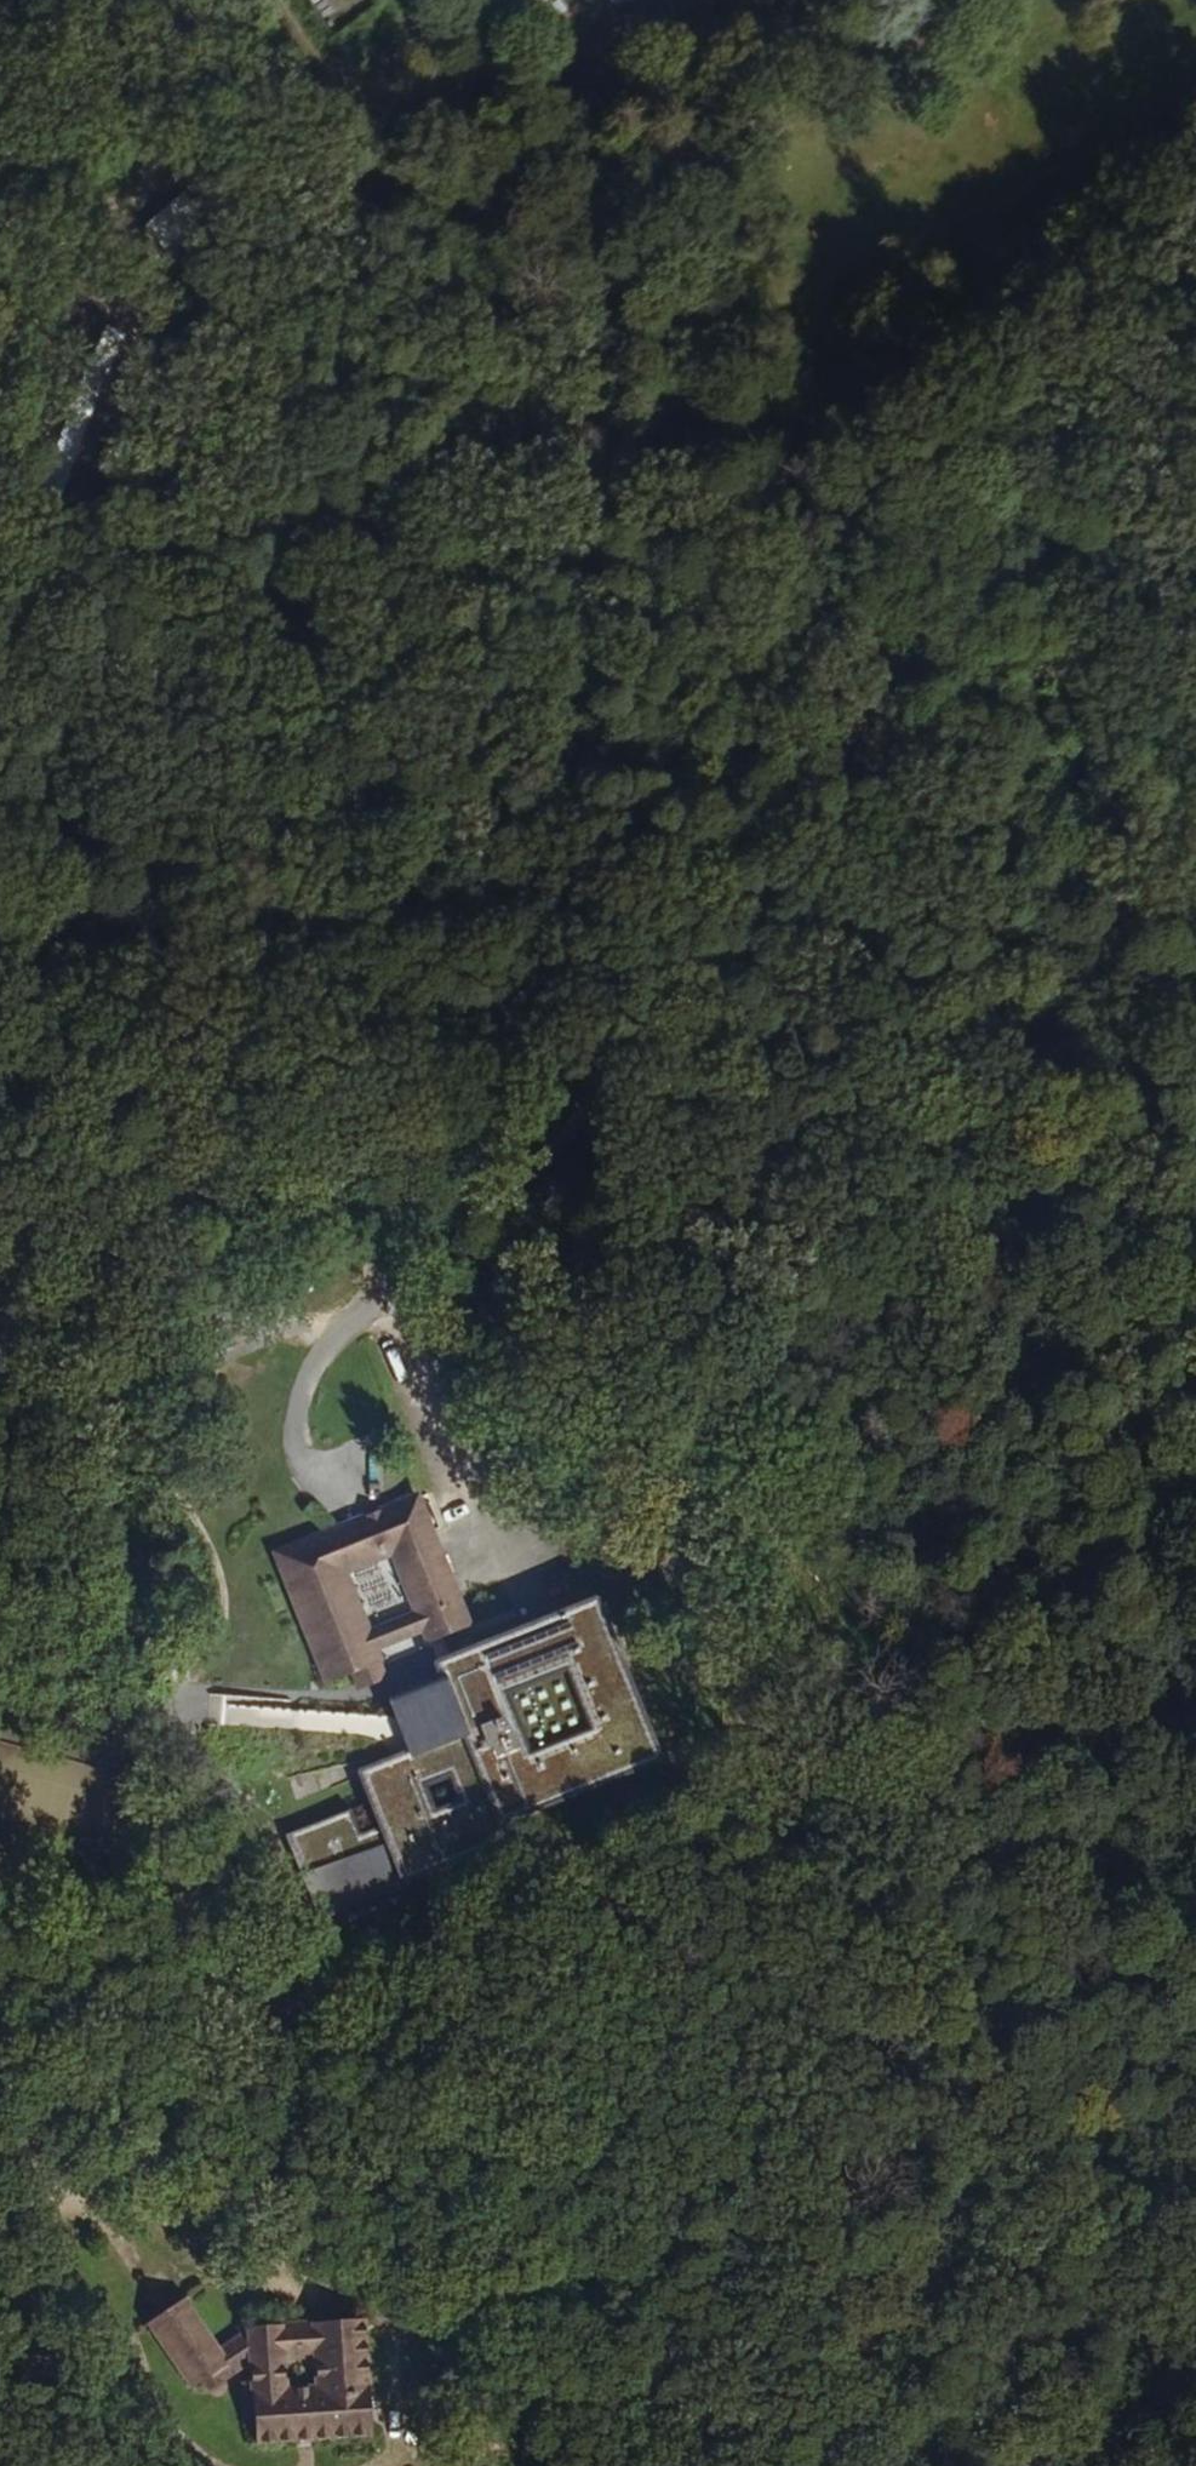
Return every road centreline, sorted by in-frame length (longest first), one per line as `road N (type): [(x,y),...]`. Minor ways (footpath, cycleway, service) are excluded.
road 1 (residential): [(120,0),(73,86),(38,182),(0,366)]

